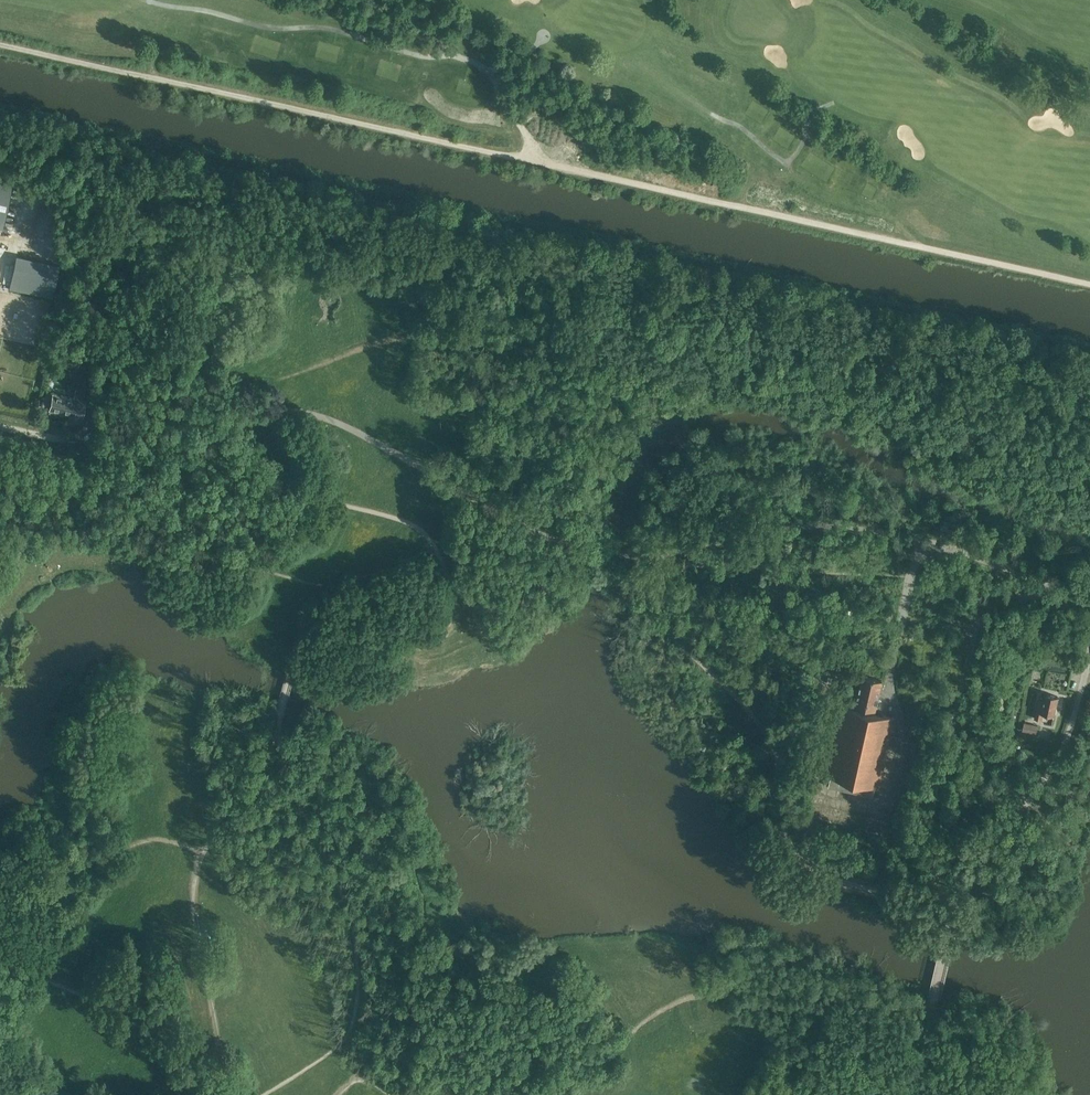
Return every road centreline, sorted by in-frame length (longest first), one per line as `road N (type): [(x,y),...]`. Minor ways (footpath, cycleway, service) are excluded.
road 1 (unclassified): [(1089,600),(923,542)]

